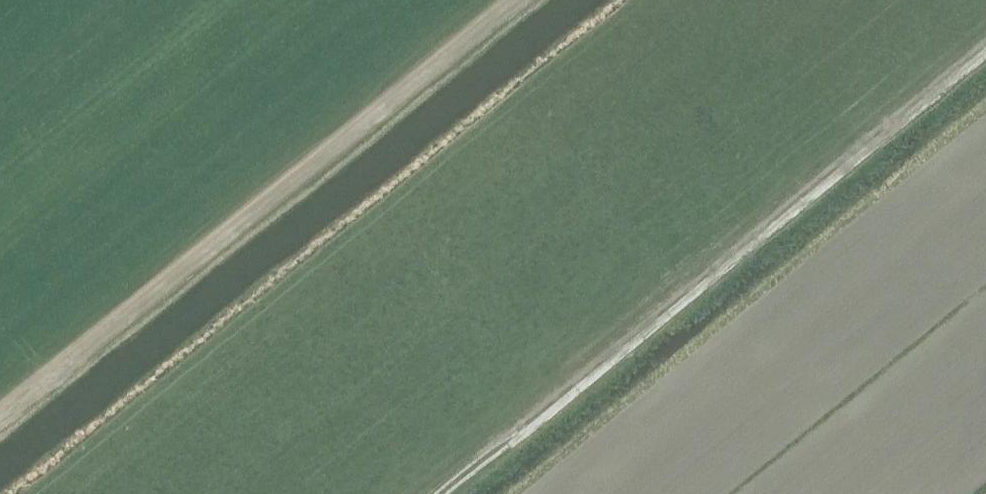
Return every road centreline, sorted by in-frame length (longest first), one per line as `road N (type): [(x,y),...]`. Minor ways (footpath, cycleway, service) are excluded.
road 1 (track): [(451,493),(985,55)]

